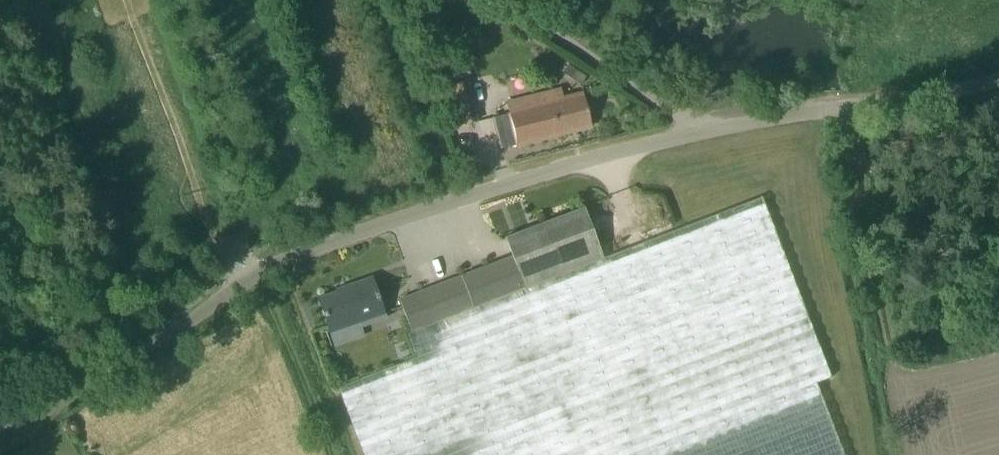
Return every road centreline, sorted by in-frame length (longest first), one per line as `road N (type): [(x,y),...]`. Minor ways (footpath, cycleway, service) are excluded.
road 1 (unclassified): [(0,425),(265,269),(559,168),(694,133)]
road 2 (unclassified): [(694,133),(920,99),(998,77)]
road 3 (track): [(854,109),(867,267),(901,380)]
road 4 (unclassified): [(506,0),(694,133)]
road 5 (track): [(335,454),(265,269)]

